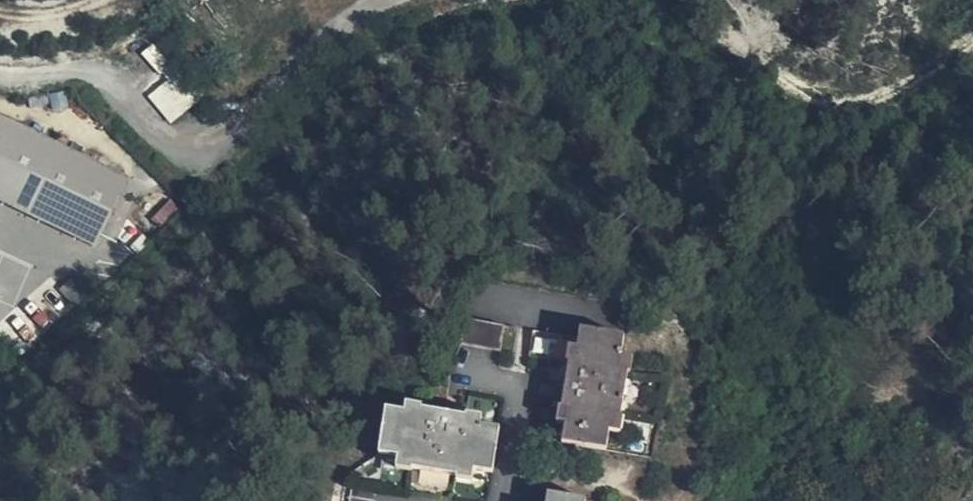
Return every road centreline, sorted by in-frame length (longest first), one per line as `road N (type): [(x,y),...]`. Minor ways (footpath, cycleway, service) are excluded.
road 1 (residential): [(0,73),(91,76),(171,141),(192,141),(241,122),(330,34),(388,0)]

